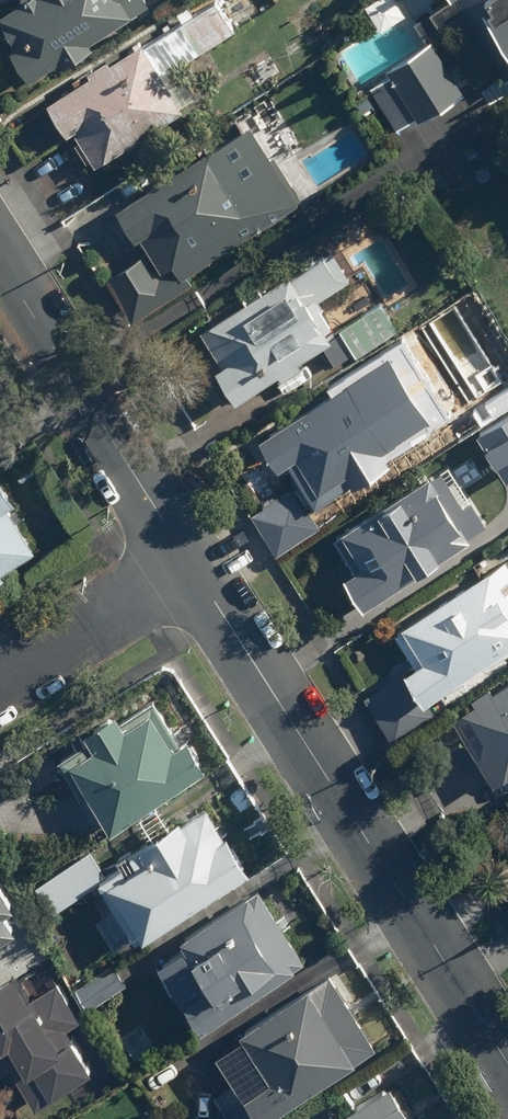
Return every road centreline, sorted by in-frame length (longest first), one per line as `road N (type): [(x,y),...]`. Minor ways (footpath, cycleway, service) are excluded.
road 1 (residential): [(507,1067),(191,558)]
road 2 (residential): [(191,558),(0,259)]
road 3 (residential): [(0,681),(191,558)]

